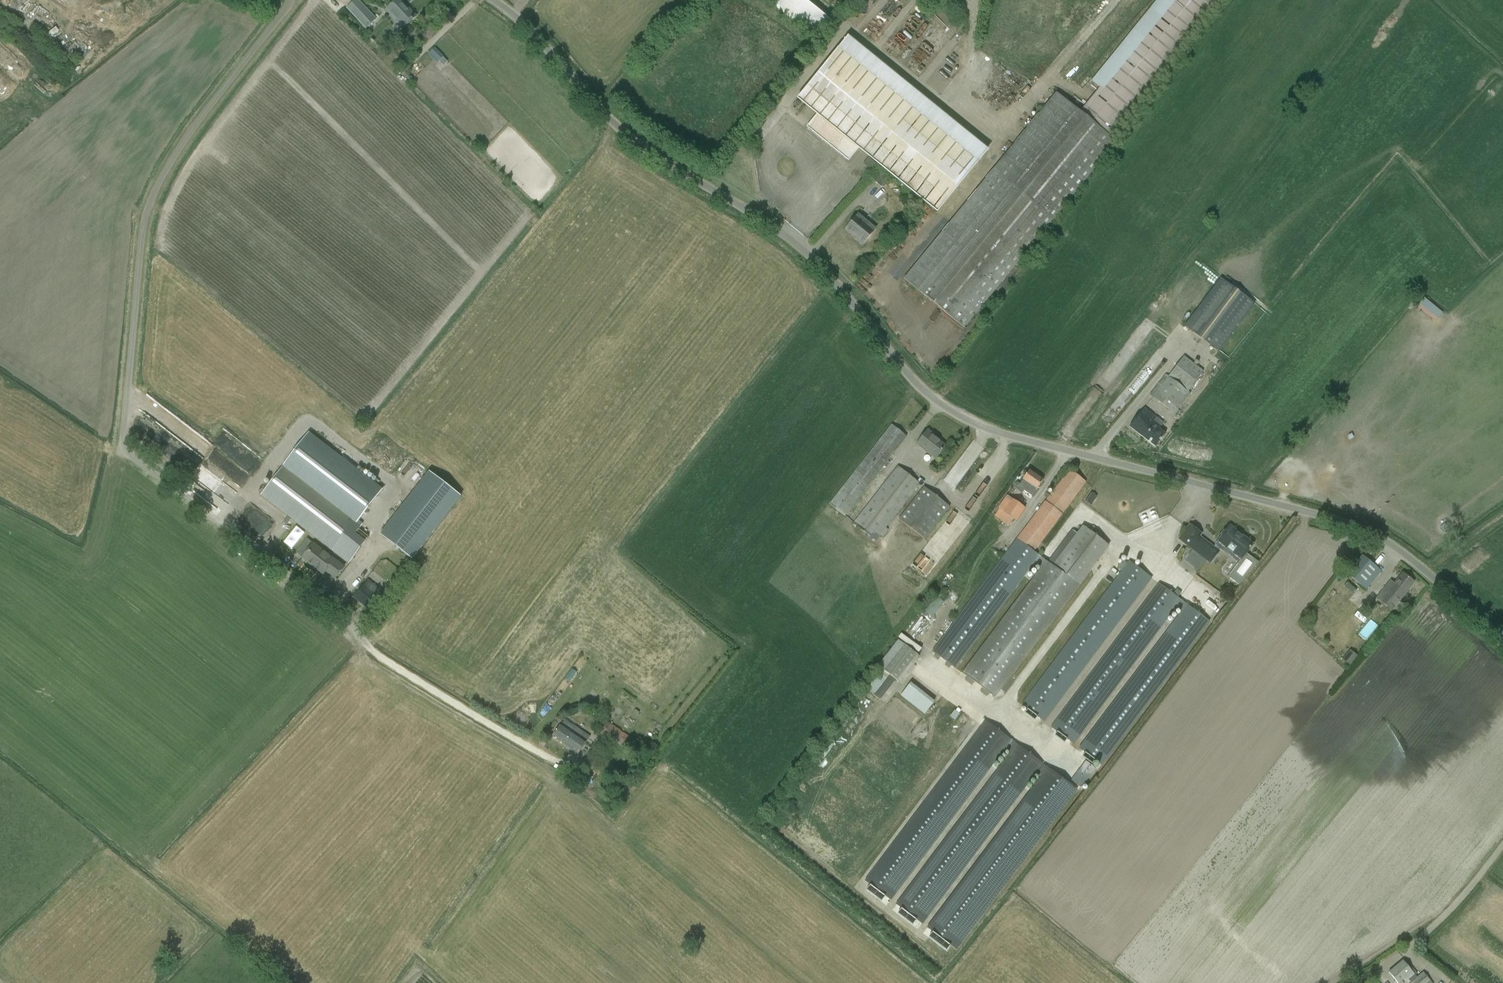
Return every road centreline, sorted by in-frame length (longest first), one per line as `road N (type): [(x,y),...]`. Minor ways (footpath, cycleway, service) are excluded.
road 1 (unclassified): [(1502,633),(1387,534),(961,414),(911,376),(803,248),(629,137),(495,0)]
road 2 (unclassified): [(550,754),(392,657),(114,440),(130,234),(142,187),(273,0)]
road 3 (unclassified): [(1405,950),(1448,913),(1502,840)]

